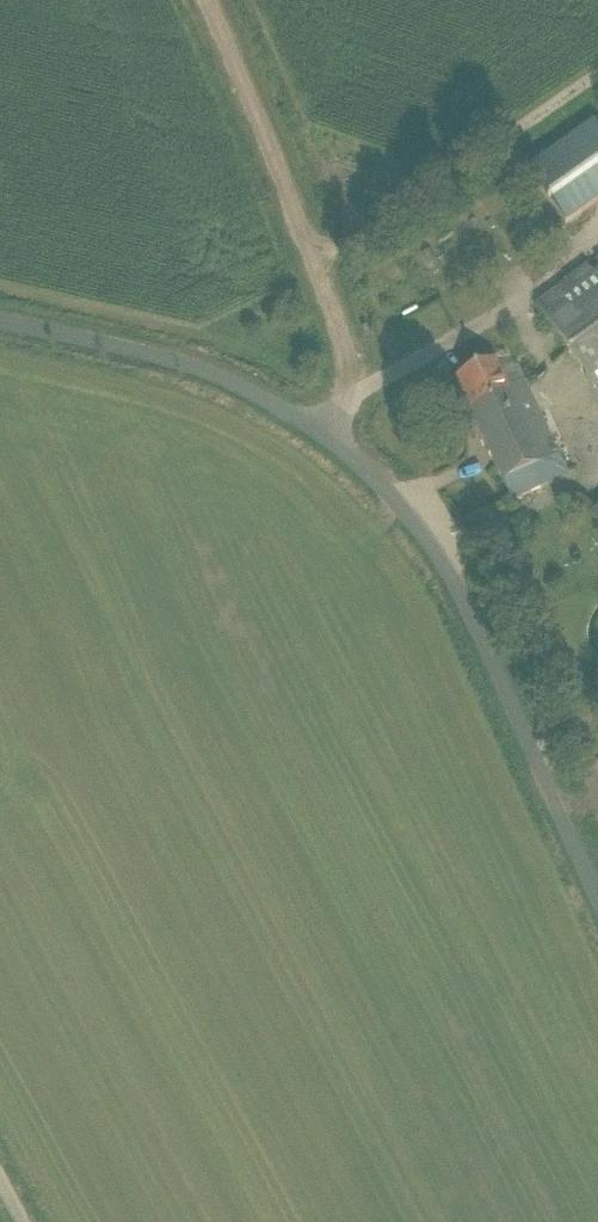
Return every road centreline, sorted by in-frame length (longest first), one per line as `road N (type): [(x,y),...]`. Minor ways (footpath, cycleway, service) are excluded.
road 1 (unclassified): [(597,904),(452,575),(356,460),(317,423),(188,370),(0,327)]
road 2 (track): [(207,0),(365,392)]

